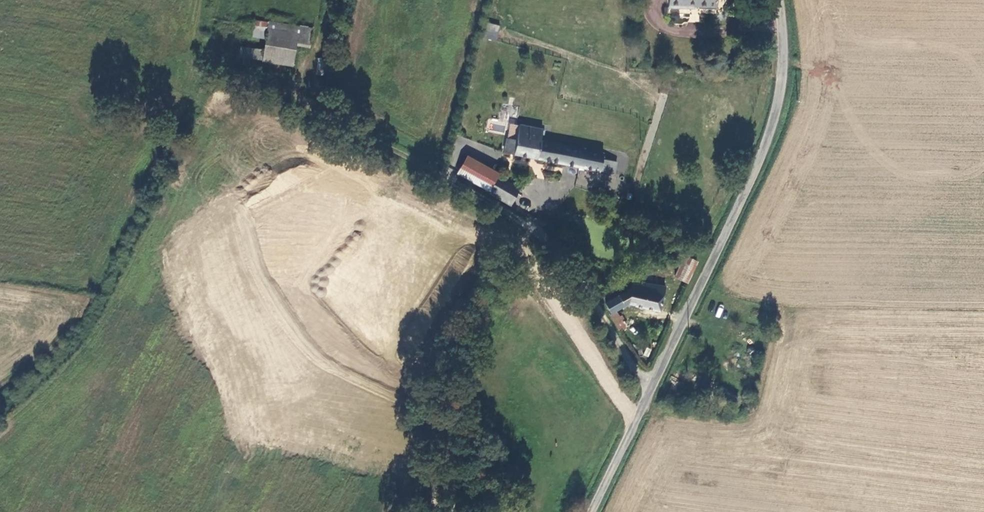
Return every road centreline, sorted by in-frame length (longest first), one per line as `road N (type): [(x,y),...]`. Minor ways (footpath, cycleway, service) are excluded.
road 1 (unclassified): [(778,0),(782,66),(763,152),(589,511)]

